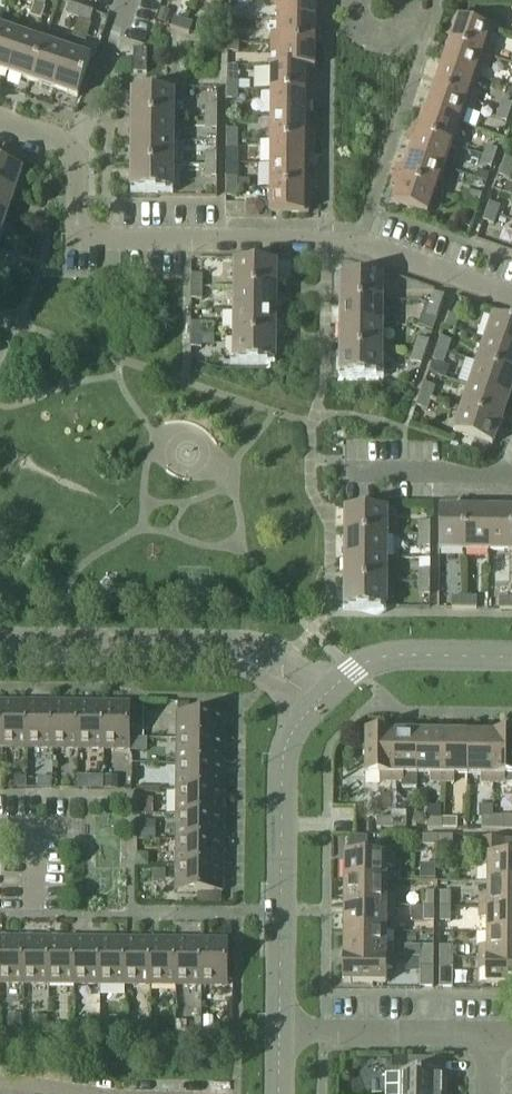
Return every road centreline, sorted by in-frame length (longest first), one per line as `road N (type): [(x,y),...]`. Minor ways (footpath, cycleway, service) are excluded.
road 1 (residential): [(511,296),(325,242),(74,242),(73,152)]
road 2 (unclassified): [(277,1033),(282,753),(314,702)]
road 3 (unclassified): [(314,702),(246,659),(0,650)]
road 4 (unclassified): [(314,702),(352,670),(398,655),(511,658)]
road 5 (residential): [(277,1033),(488,1033)]
road 6 (residential): [(347,468),(511,468)]
road 7 (residential): [(73,152),(125,0)]

